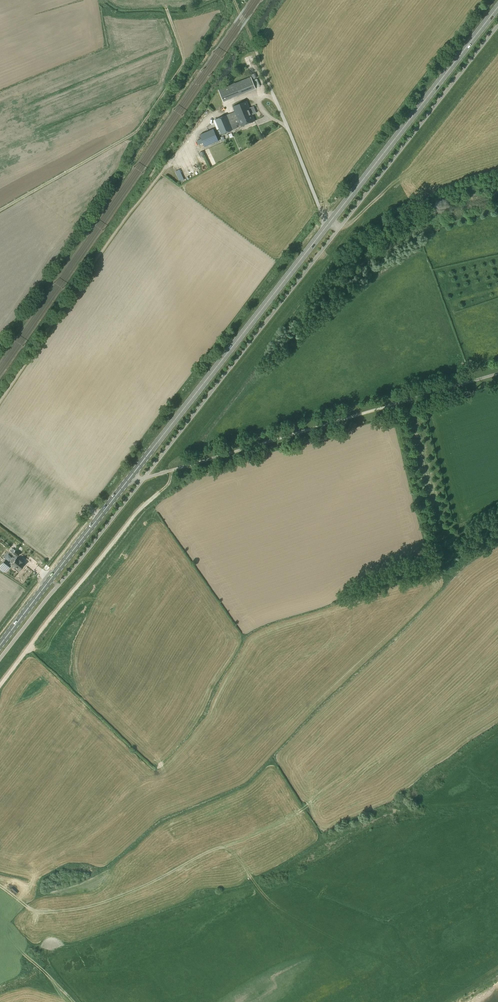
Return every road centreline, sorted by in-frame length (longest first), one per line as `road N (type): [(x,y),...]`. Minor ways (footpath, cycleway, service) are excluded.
road 1 (primary): [(130,477),(497,7)]
road 2 (unclassified): [(130,477),(497,374)]
road 3 (track): [(223,847),(81,908),(40,913),(0,888)]
road 4 (track): [(386,1001),(268,901),(223,847)]
road 5 (track): [(419,397),(454,566),(487,593)]
road 6 (primary): [(0,644),(130,477)]

